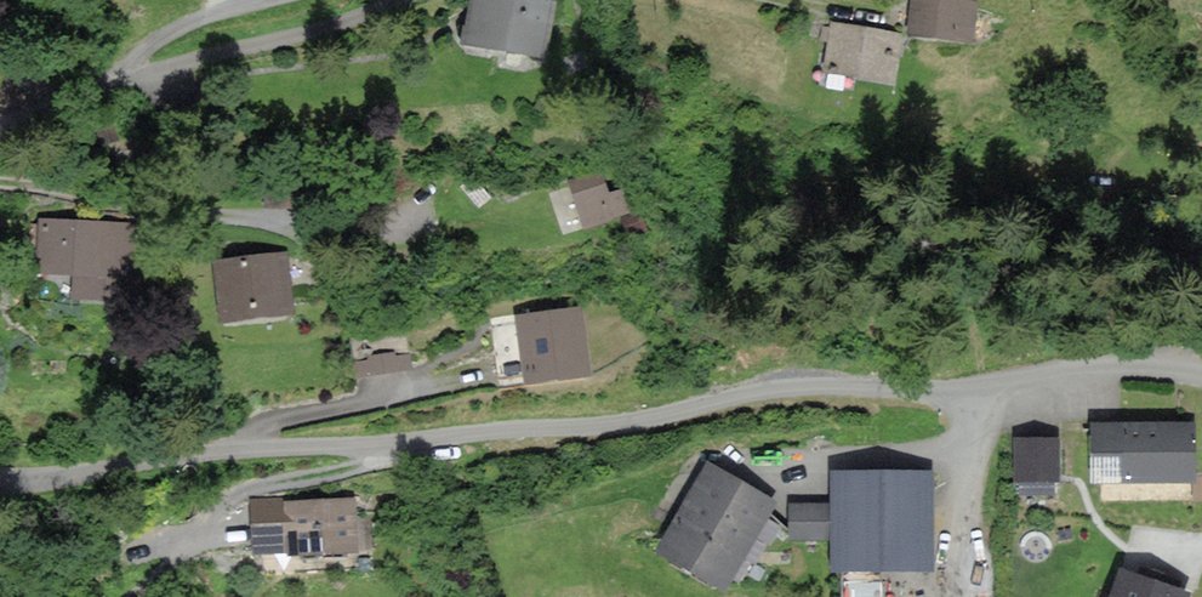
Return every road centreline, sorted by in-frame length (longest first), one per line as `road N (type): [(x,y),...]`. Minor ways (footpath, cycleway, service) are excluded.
road 1 (unclassified): [(1201,374),(1131,365),(972,387),(802,387),(614,422),(222,451),(0,482)]
road 2 (residential): [(0,180),(169,218),(315,229),(425,215)]
road 3 (residential): [(133,77),(403,0)]
road 4 (unclassified): [(133,77),(133,63),(157,39),(269,0)]
road 5 (residential): [(0,130),(133,77)]

